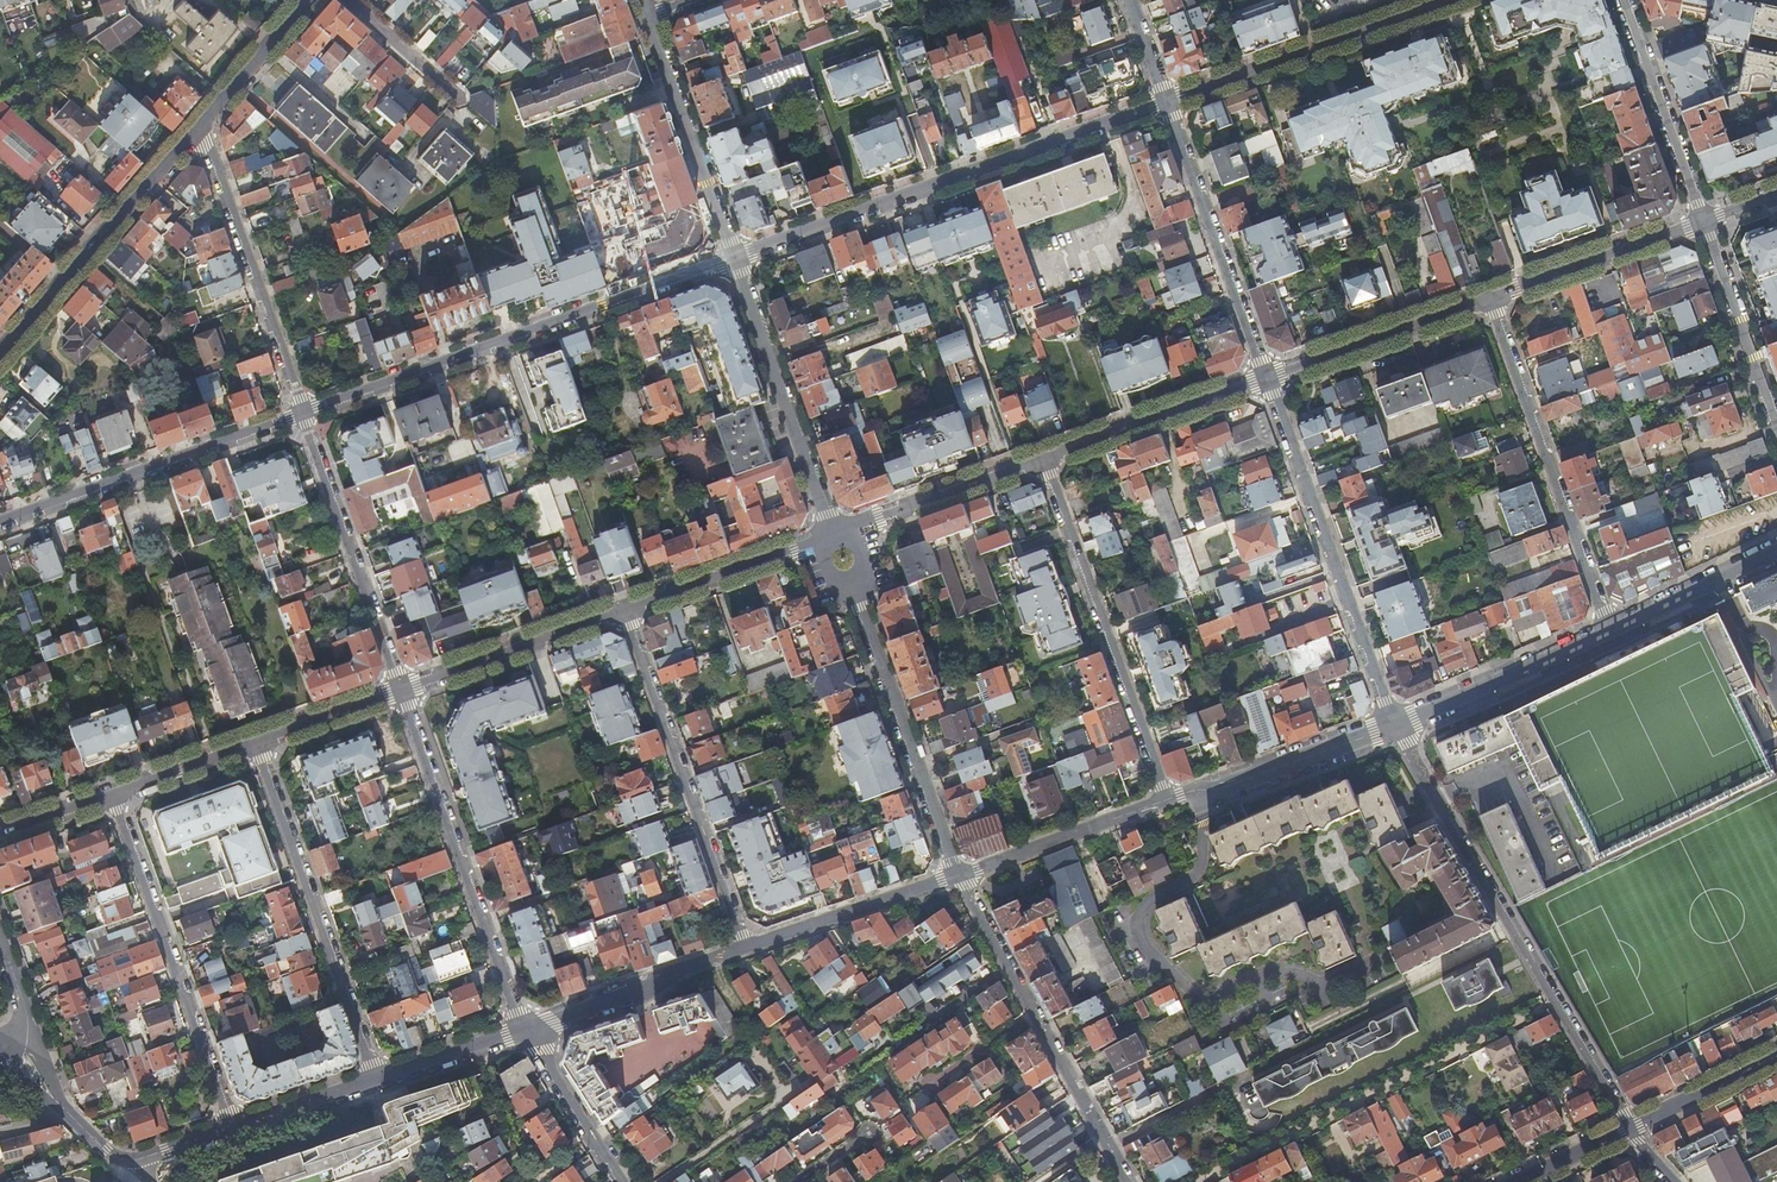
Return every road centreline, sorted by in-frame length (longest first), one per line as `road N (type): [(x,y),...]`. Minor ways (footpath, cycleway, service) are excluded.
road 1 (residential): [(301,413),(735,257)]
road 2 (residential): [(735,257),(1168,102)]
road 3 (residential): [(1555,1000),(1189,1181)]
road 4 (residential): [(1268,378),(1395,726)]
road 5 (residential): [(402,690),(525,1029)]
road 6 (residential): [(1044,461),(1166,800)]
road 7 (residential): [(748,946),(625,608)]
road 8 (residential): [(378,1079),(255,743)]
road 9 (residential): [(113,794),(232,1129)]
road 10 (residential): [(1610,630),(1491,298)]
road 11 (residential): [(0,521),(301,413)]
road 12 (residential): [(1395,726),(1555,1000)]
road 13 (residential): [(196,126),(301,413)]
road 14 (residential): [(957,873),(854,587)]
road 15 (residential): [(1168,102),(1449,0)]
road 16 (residential): [(196,126),(0,350)]
road 17 (residential): [(735,257),(835,535)]
road 18 (residential): [(301,413),(402,690)]
road 19 (residential): [(1168,102),(1268,378)]
road 20 (residential): [(649,16),(735,257)]
road 21 (residential): [(1166,800),(1213,791),(1395,726)]
road 22 (residential): [(1268,378),(1044,461)]
road 23 (residential): [(525,1029),(748,946)]
road 24 (residential): [(625,608),(402,690)]
road 25 (residential): [(1491,298),(1268,378)]
road 26 (residential): [(1395,726),(1610,630)]
road 27 (residential): [(1626,0),(1704,221)]
road 28 (residential): [(1704,221),(1491,298)]
road 29 (residential): [(1704,221),(1776,433)]
road 30 (residential): [(748,946),(957,873)]
road 31 (residential): [(957,873),(1166,800)]
road 32 (residential): [(1044,461),(850,531)]
road 33 (residential): [(817,542),(625,608)]
road 34 (residential): [(1036,1015),(1130,1181)]
road 35 (residential): [(346,0),(482,127)]
road 36 (residential): [(1610,630),(1776,550)]
road 37 (residential): [(622,1181),(525,1029)]
road 38 (residential): [(305,0),(196,126)]
road 39 (tertiary): [(1629,1127),(1776,1054)]
road 40 (residential): [(957,873),(1036,1015)]
road 41 (residential): [(402,690),(255,743)]
road 42 (residential): [(378,1079),(525,1029)]
road 43 (residential): [(232,1129),(378,1079)]
road 44 (residential): [(1036,1015),(910,1102)]
road 45 (residential): [(255,743),(113,794)]
road 46 (residential): [(1555,1000),(1629,1127)]
road 47 (tertiary): [(1517,1181),(1629,1127)]
road 48 (residential): [(113,794),(0,836)]

